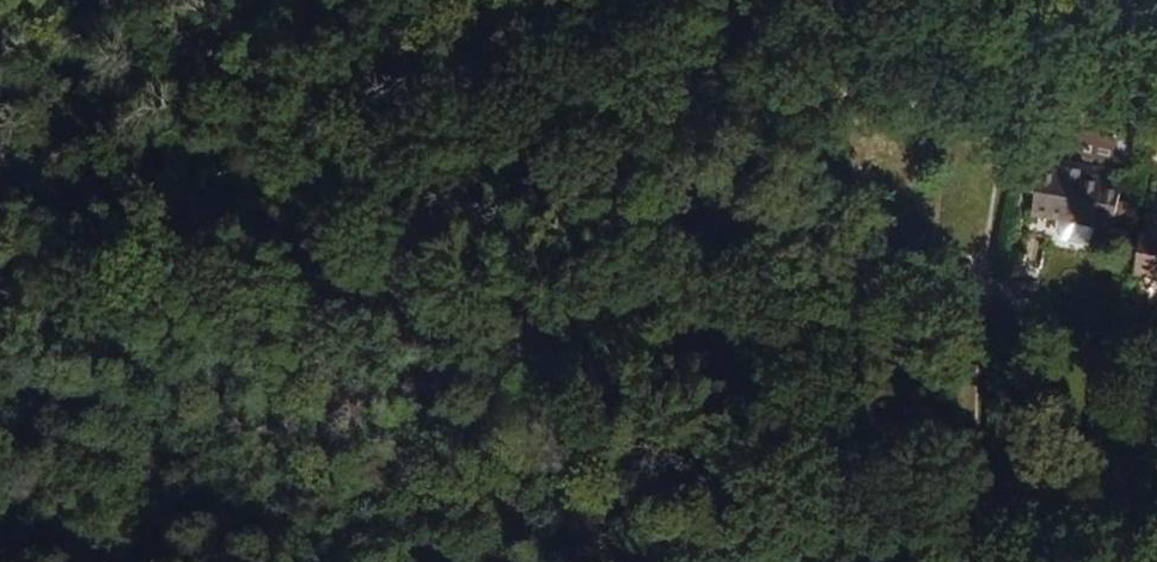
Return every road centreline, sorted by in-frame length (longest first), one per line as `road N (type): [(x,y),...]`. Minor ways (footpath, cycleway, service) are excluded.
road 1 (track): [(986,561),(977,343),(984,263),(1027,47),(1053,24),(1131,20),(1142,12)]

